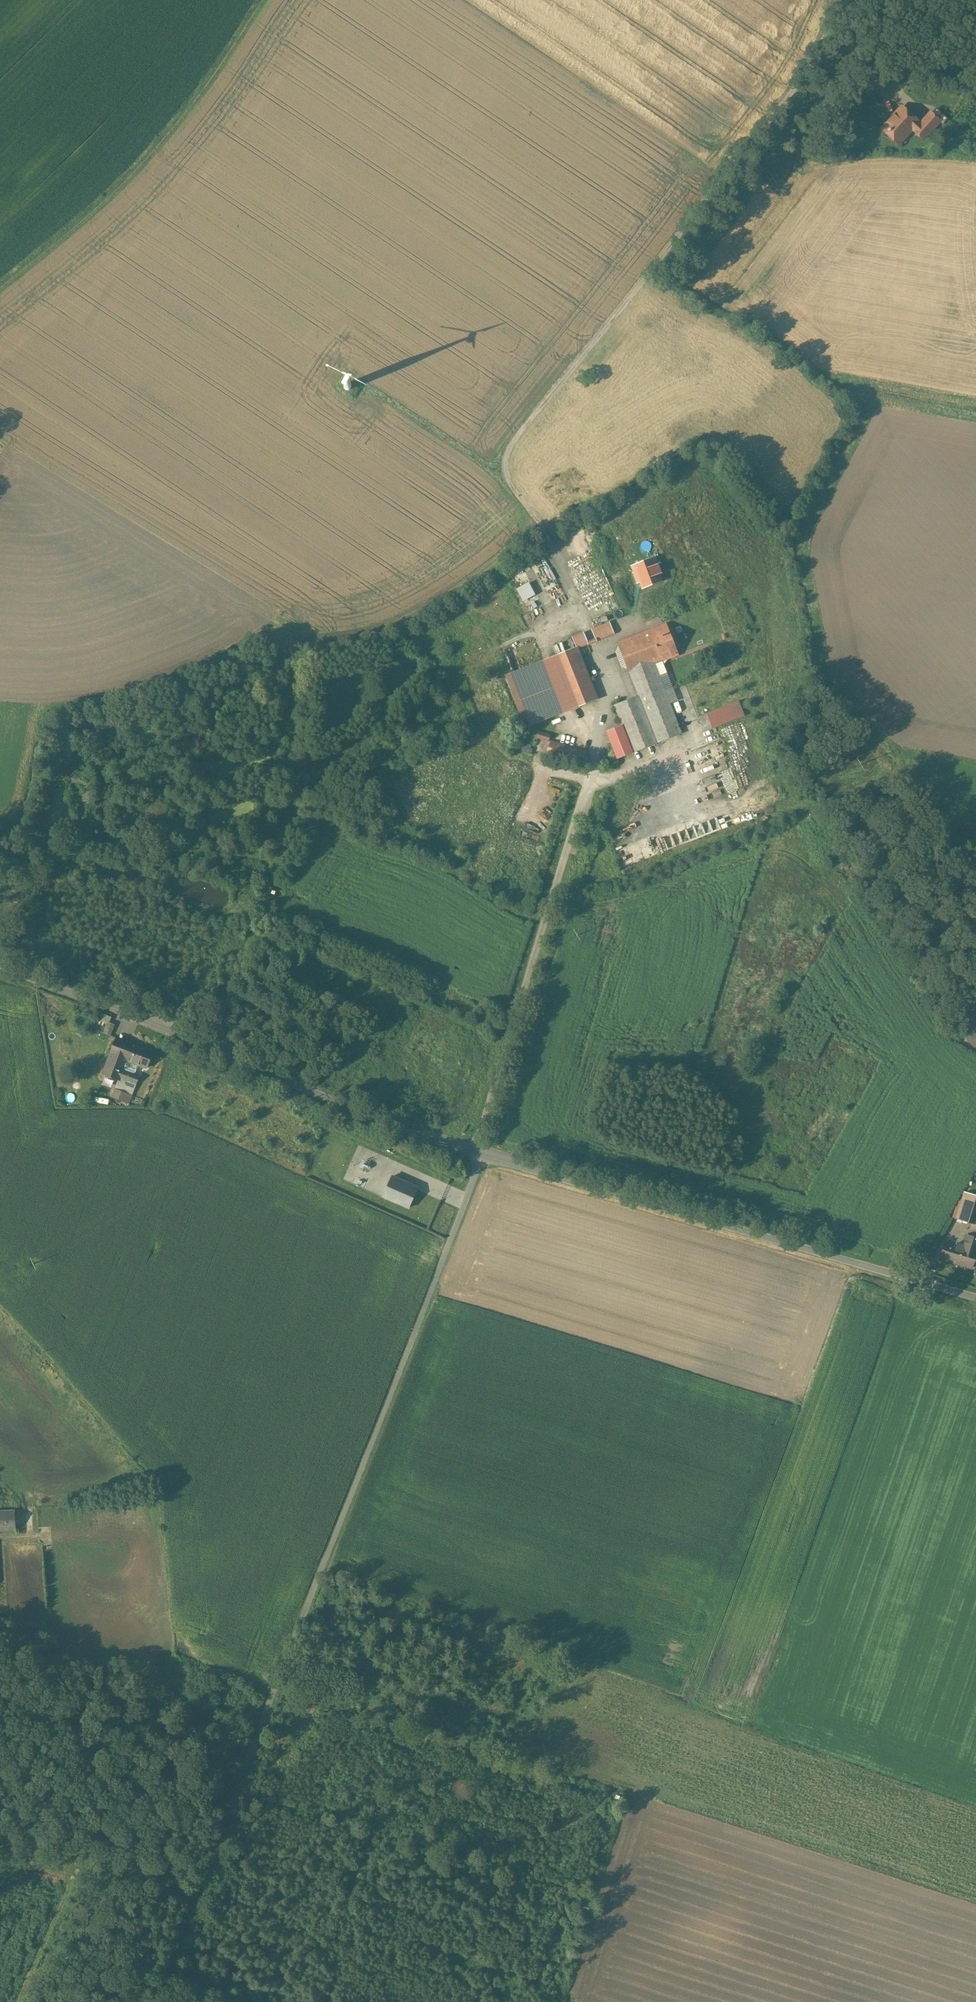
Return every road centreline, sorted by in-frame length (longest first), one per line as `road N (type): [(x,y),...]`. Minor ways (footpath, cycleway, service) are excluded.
road 1 (unclassified): [(484,1155),(150,2001)]
road 2 (track): [(839,0),(820,49),(507,452),(499,474)]
road 3 (unclassified): [(484,1155),(0,966)]
road 4 (unclassified): [(975,1299),(484,1155)]
road 5 (track): [(0,286),(113,190),(179,119),(261,0)]
road 6 (track): [(499,474),(360,382)]

